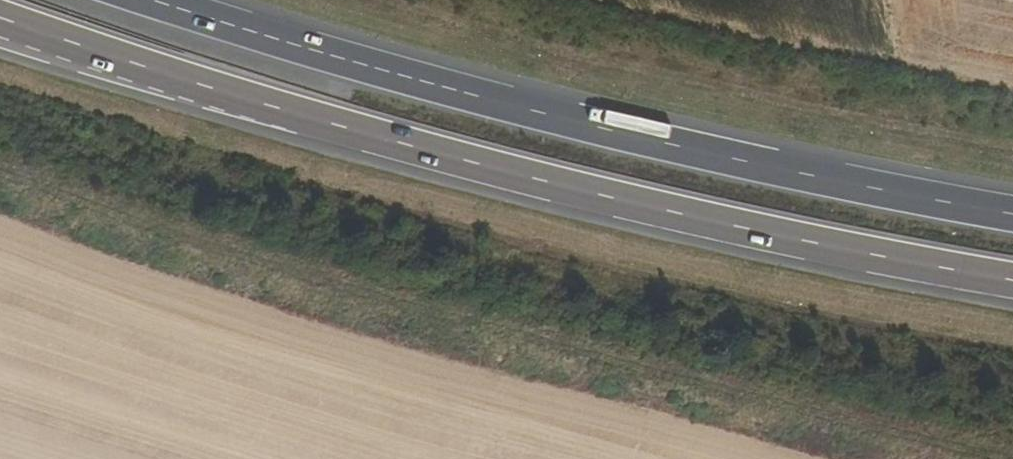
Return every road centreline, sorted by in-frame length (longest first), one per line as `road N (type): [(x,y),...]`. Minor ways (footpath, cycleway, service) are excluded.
road 1 (trunk): [(0,17),(377,139),(655,211),(1012,282)]
road 2 (trunk): [(1012,214),(393,80),(145,0)]

